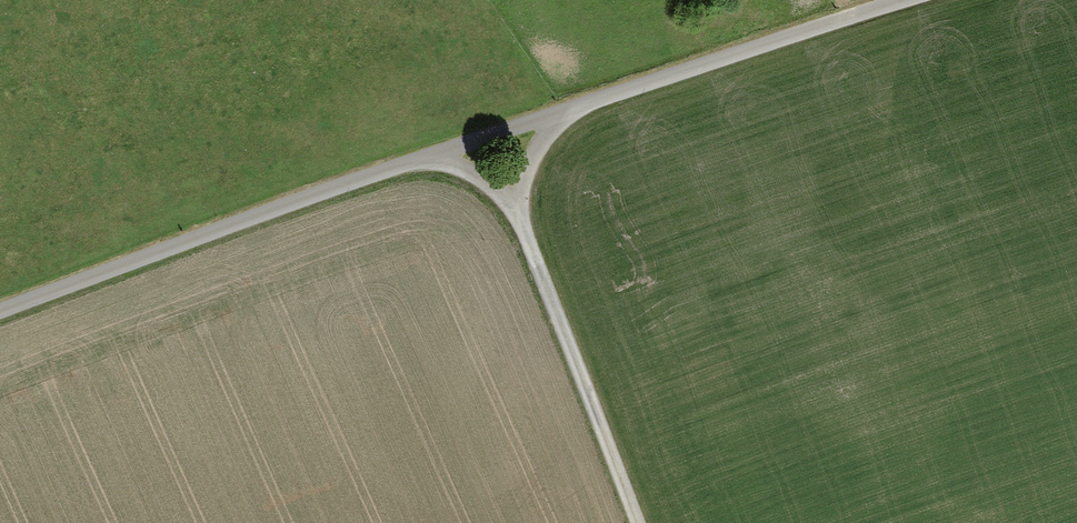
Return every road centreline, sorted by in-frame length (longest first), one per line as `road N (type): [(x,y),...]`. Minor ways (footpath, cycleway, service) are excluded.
road 1 (track): [(433,153),(900,0)]
road 2 (track): [(0,309),(433,153)]
road 3 (track): [(433,153),(484,175),(516,204),(640,522)]

